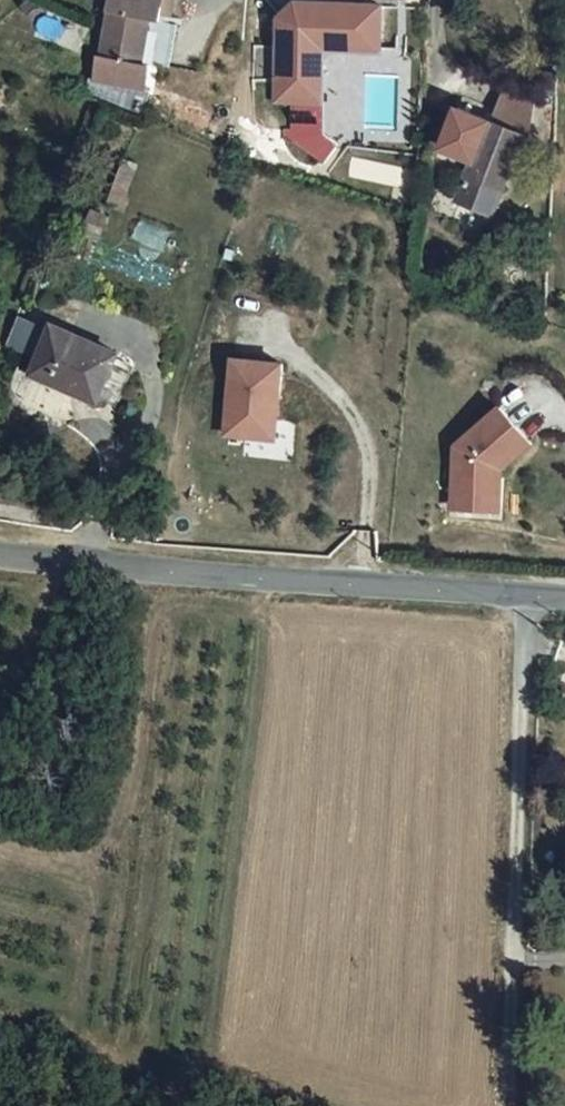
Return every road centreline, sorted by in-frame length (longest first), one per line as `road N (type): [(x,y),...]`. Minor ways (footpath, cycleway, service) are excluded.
road 1 (tertiary): [(0,561),(526,603)]
road 2 (residential): [(526,603),(510,1105)]

